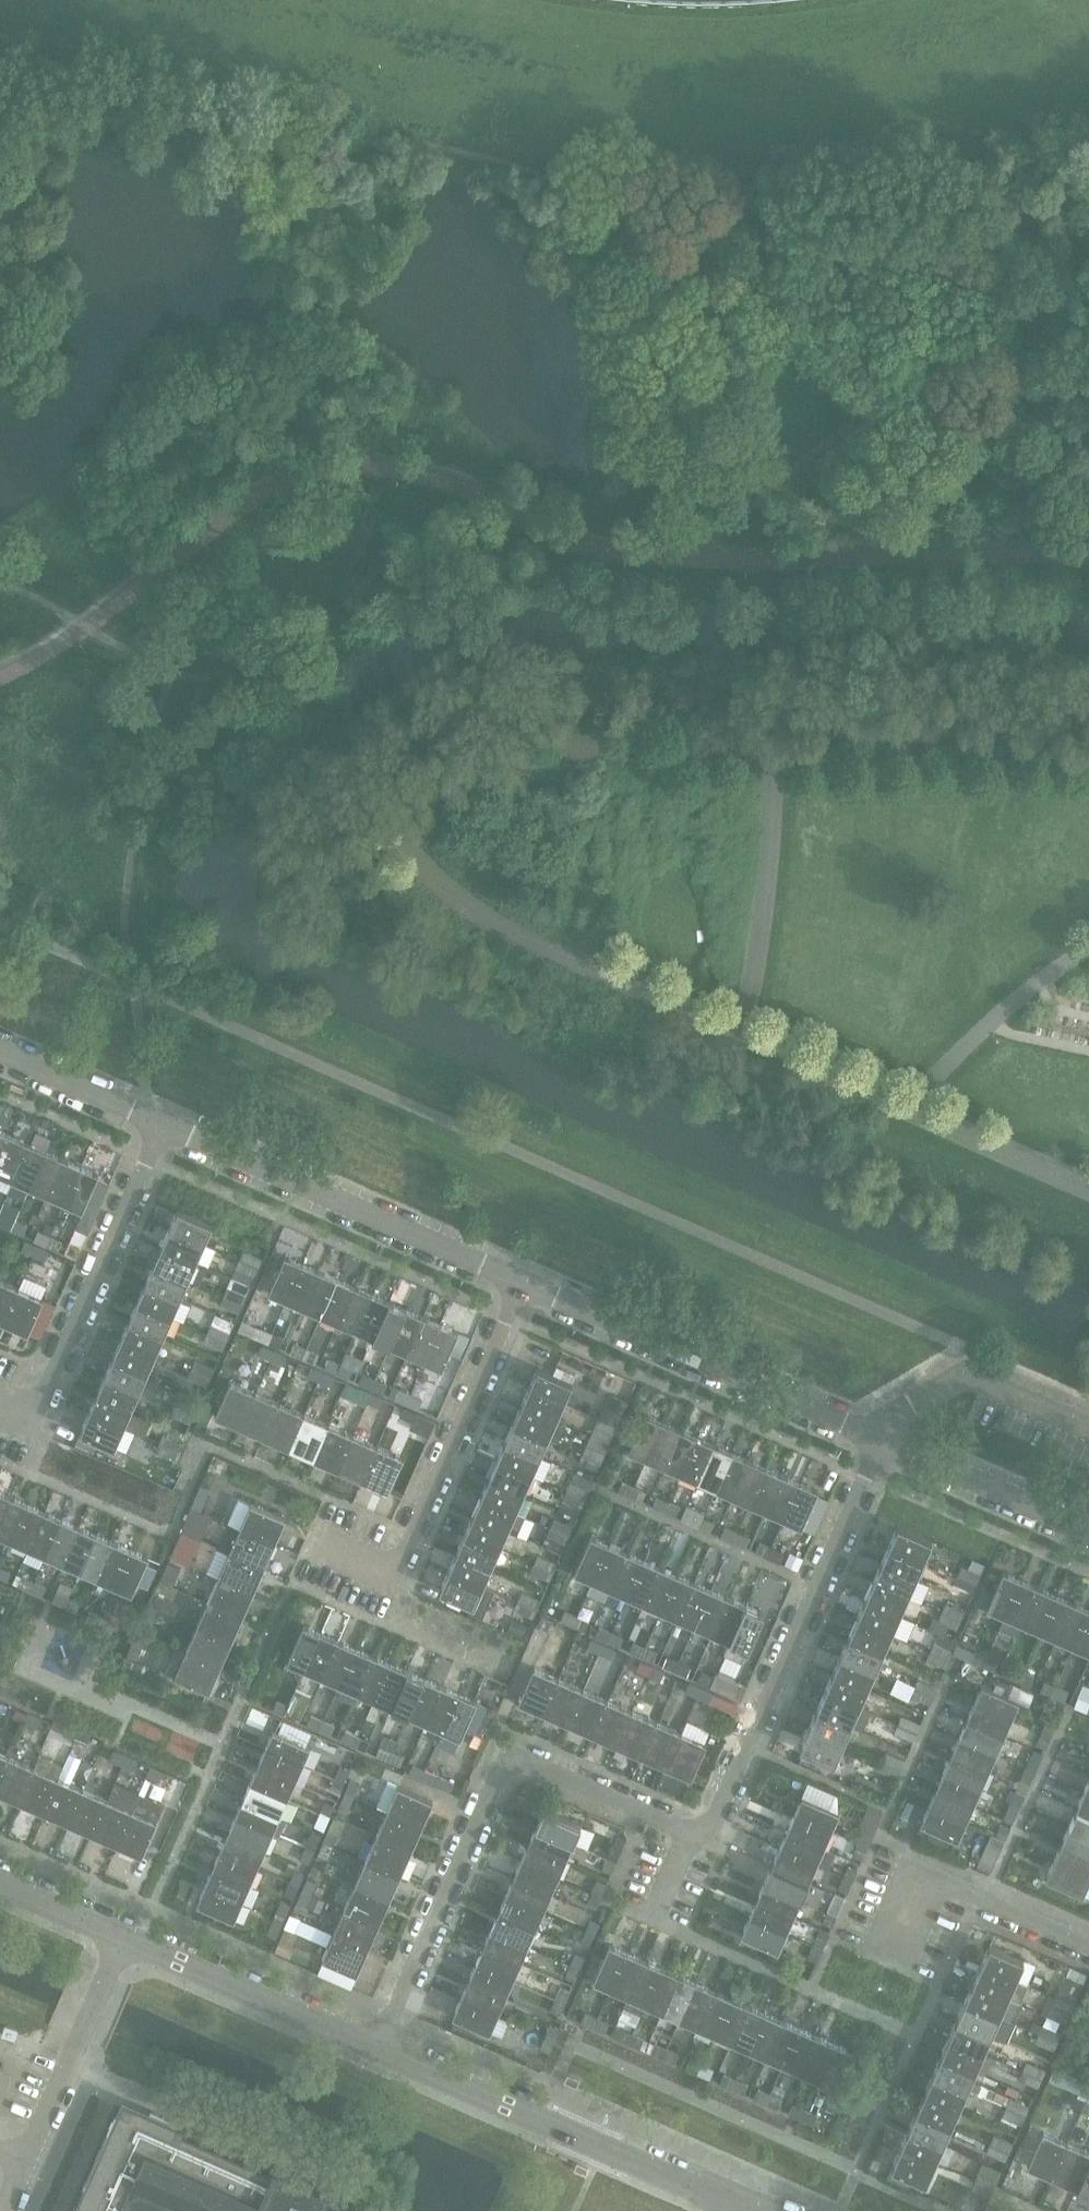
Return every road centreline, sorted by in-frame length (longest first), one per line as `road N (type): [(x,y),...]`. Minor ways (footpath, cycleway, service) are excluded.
road 1 (residential): [(373,2048),(501,1767),(524,1759),(690,1832),(708,1833),(884,1441)]
road 2 (residential): [(309,1545),(389,1581),(522,1284)]
road 3 (unclassified): [(747,2210),(373,2048)]
road 4 (tertiary): [(884,1441),(522,1284)]
road 5 (tertiary): [(522,1284),(162,1126)]
road 6 (residential): [(0,1409),(39,1405),(162,1126)]
road 7 (residential): [(3,2210),(124,1939)]
road 8 (unclassified): [(373,2048),(124,1939)]
road 9 (residential): [(1088,1947),(928,1876),(893,1956)]
road 10 (tertiary): [(1088,1532),(884,1441)]
road 11 (tertiary): [(162,1126),(0,1053)]
road 12 (unclassified): [(124,1939),(0,1884)]

